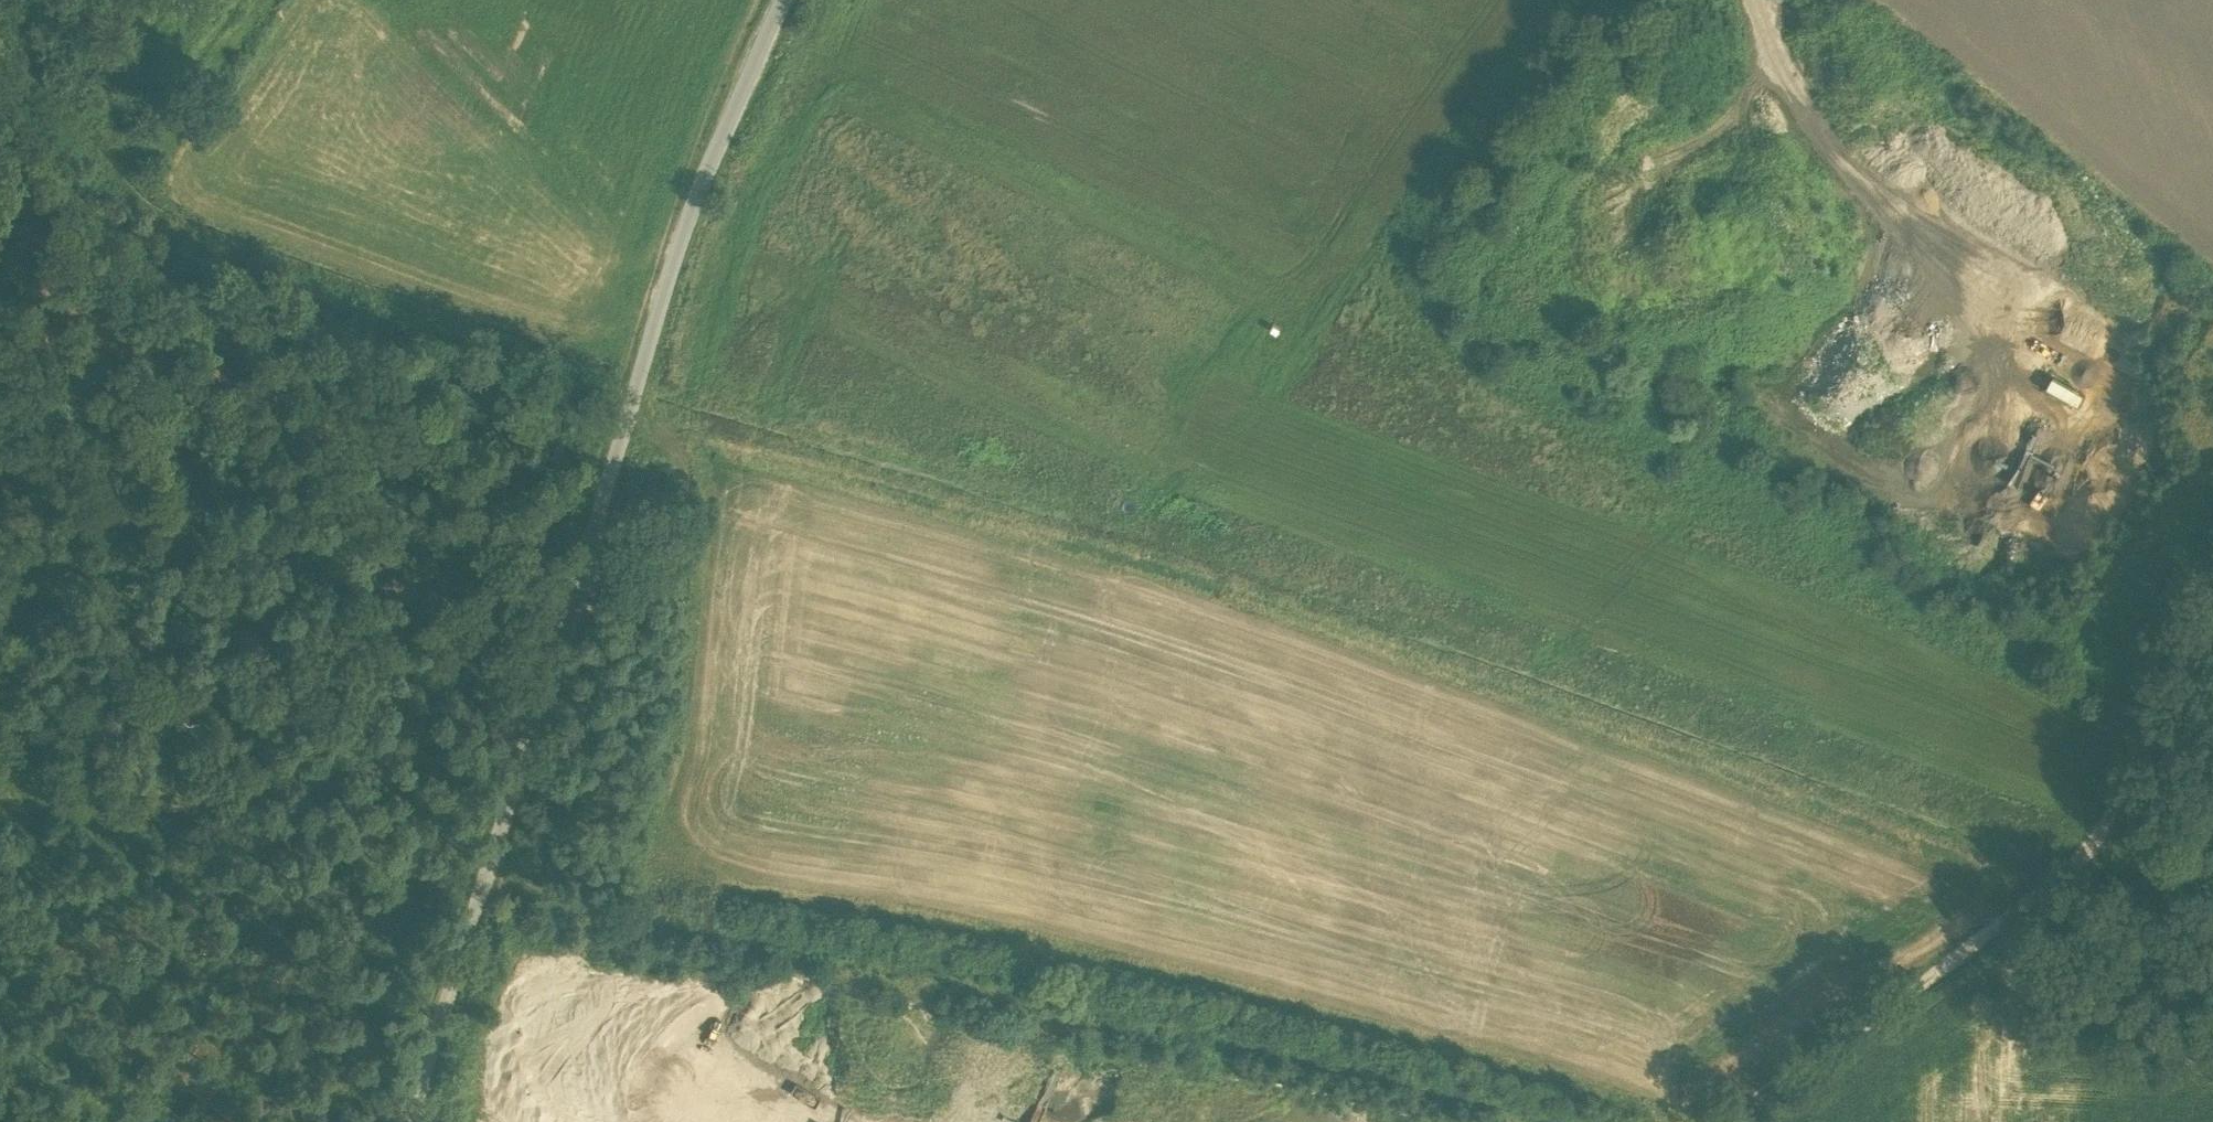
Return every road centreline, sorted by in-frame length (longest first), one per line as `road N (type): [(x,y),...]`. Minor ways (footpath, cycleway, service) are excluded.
road 1 (unclassified): [(410,1121),(679,250),(782,0)]
road 2 (track): [(1538,1121),(482,883)]
road 3 (track): [(1734,1121),(2060,873),(2101,830),(2166,692),(2212,617)]

